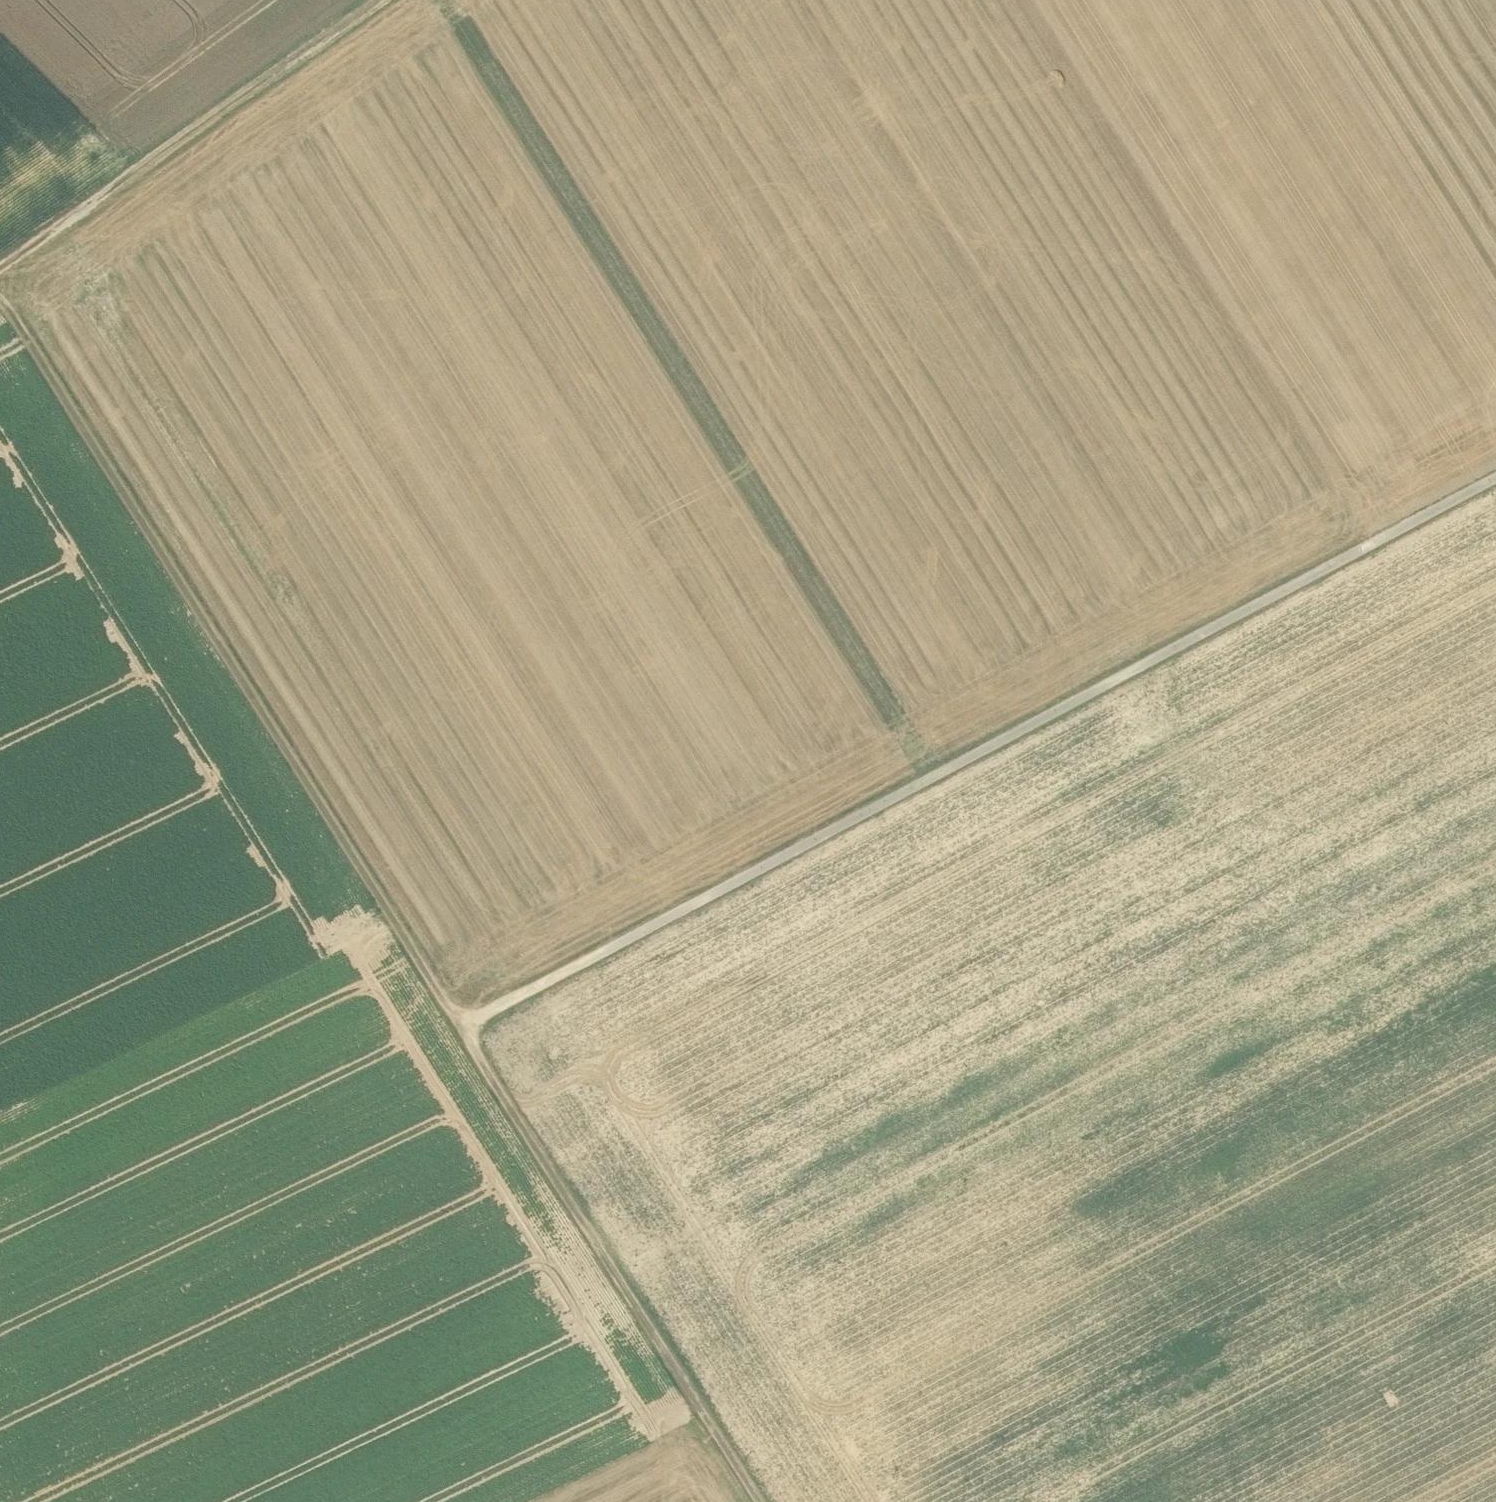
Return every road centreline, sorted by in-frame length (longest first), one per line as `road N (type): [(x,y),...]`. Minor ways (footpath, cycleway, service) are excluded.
road 1 (track): [(1495,476),(466,1021),(0,295)]
road 2 (track): [(761,1501),(466,1021)]
road 3 (track): [(392,0),(0,277)]

